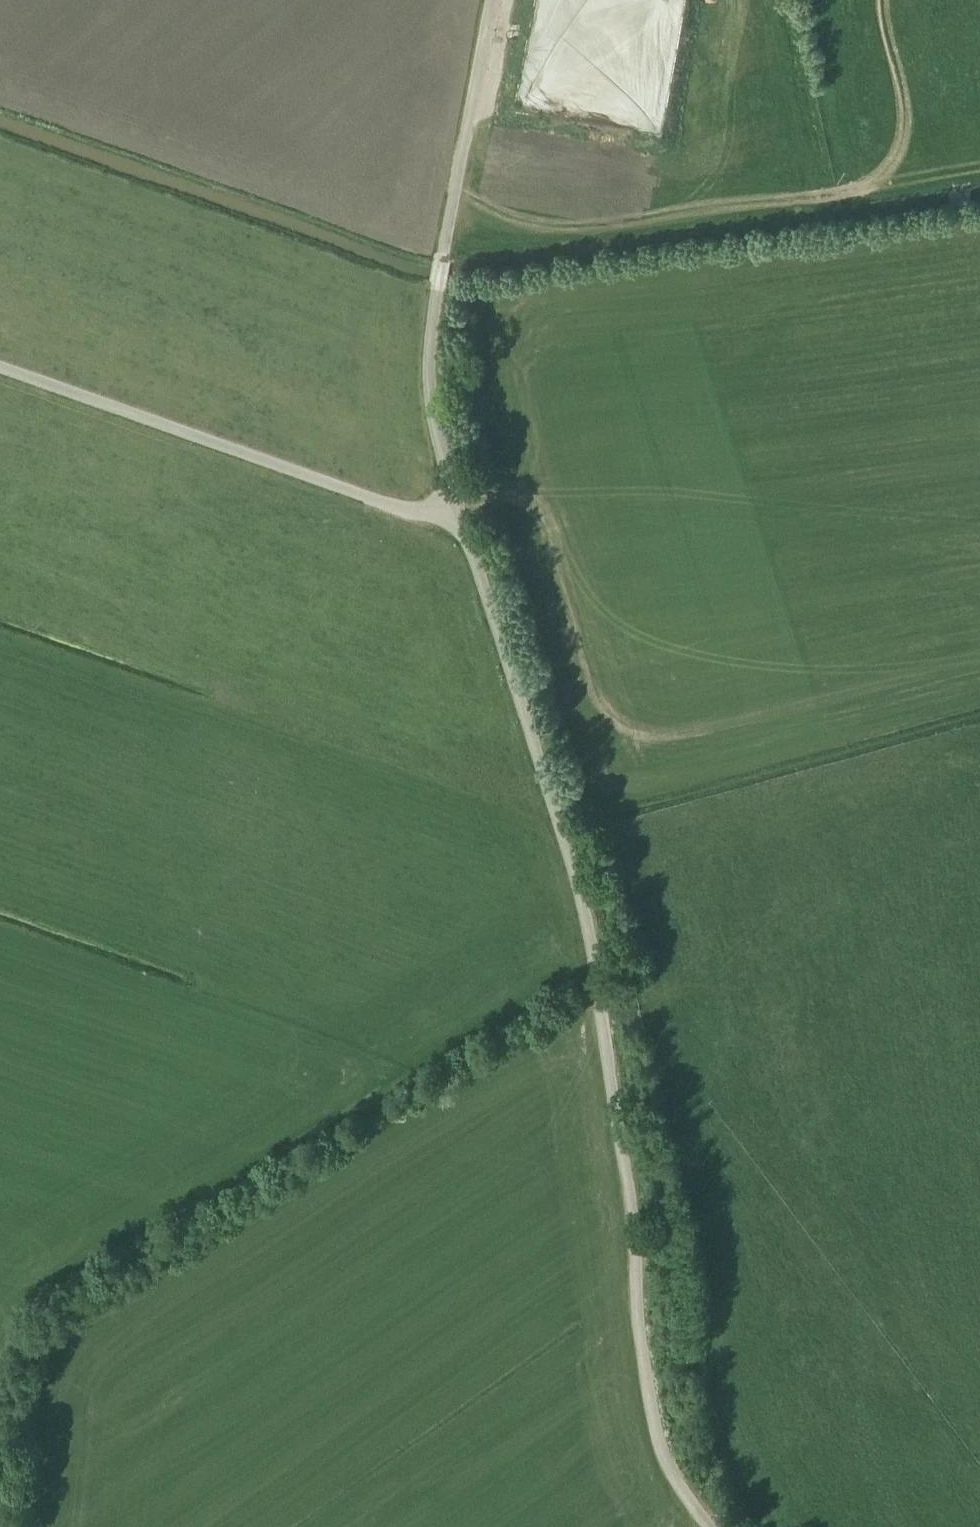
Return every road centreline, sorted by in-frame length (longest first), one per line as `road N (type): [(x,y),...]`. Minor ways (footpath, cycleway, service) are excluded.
road 1 (track): [(702,1526),(681,1496),(649,1404),(630,1204),(589,933),(462,531),(426,373),(439,236),(485,0)]
road 2 (track): [(462,531),(0,371)]

